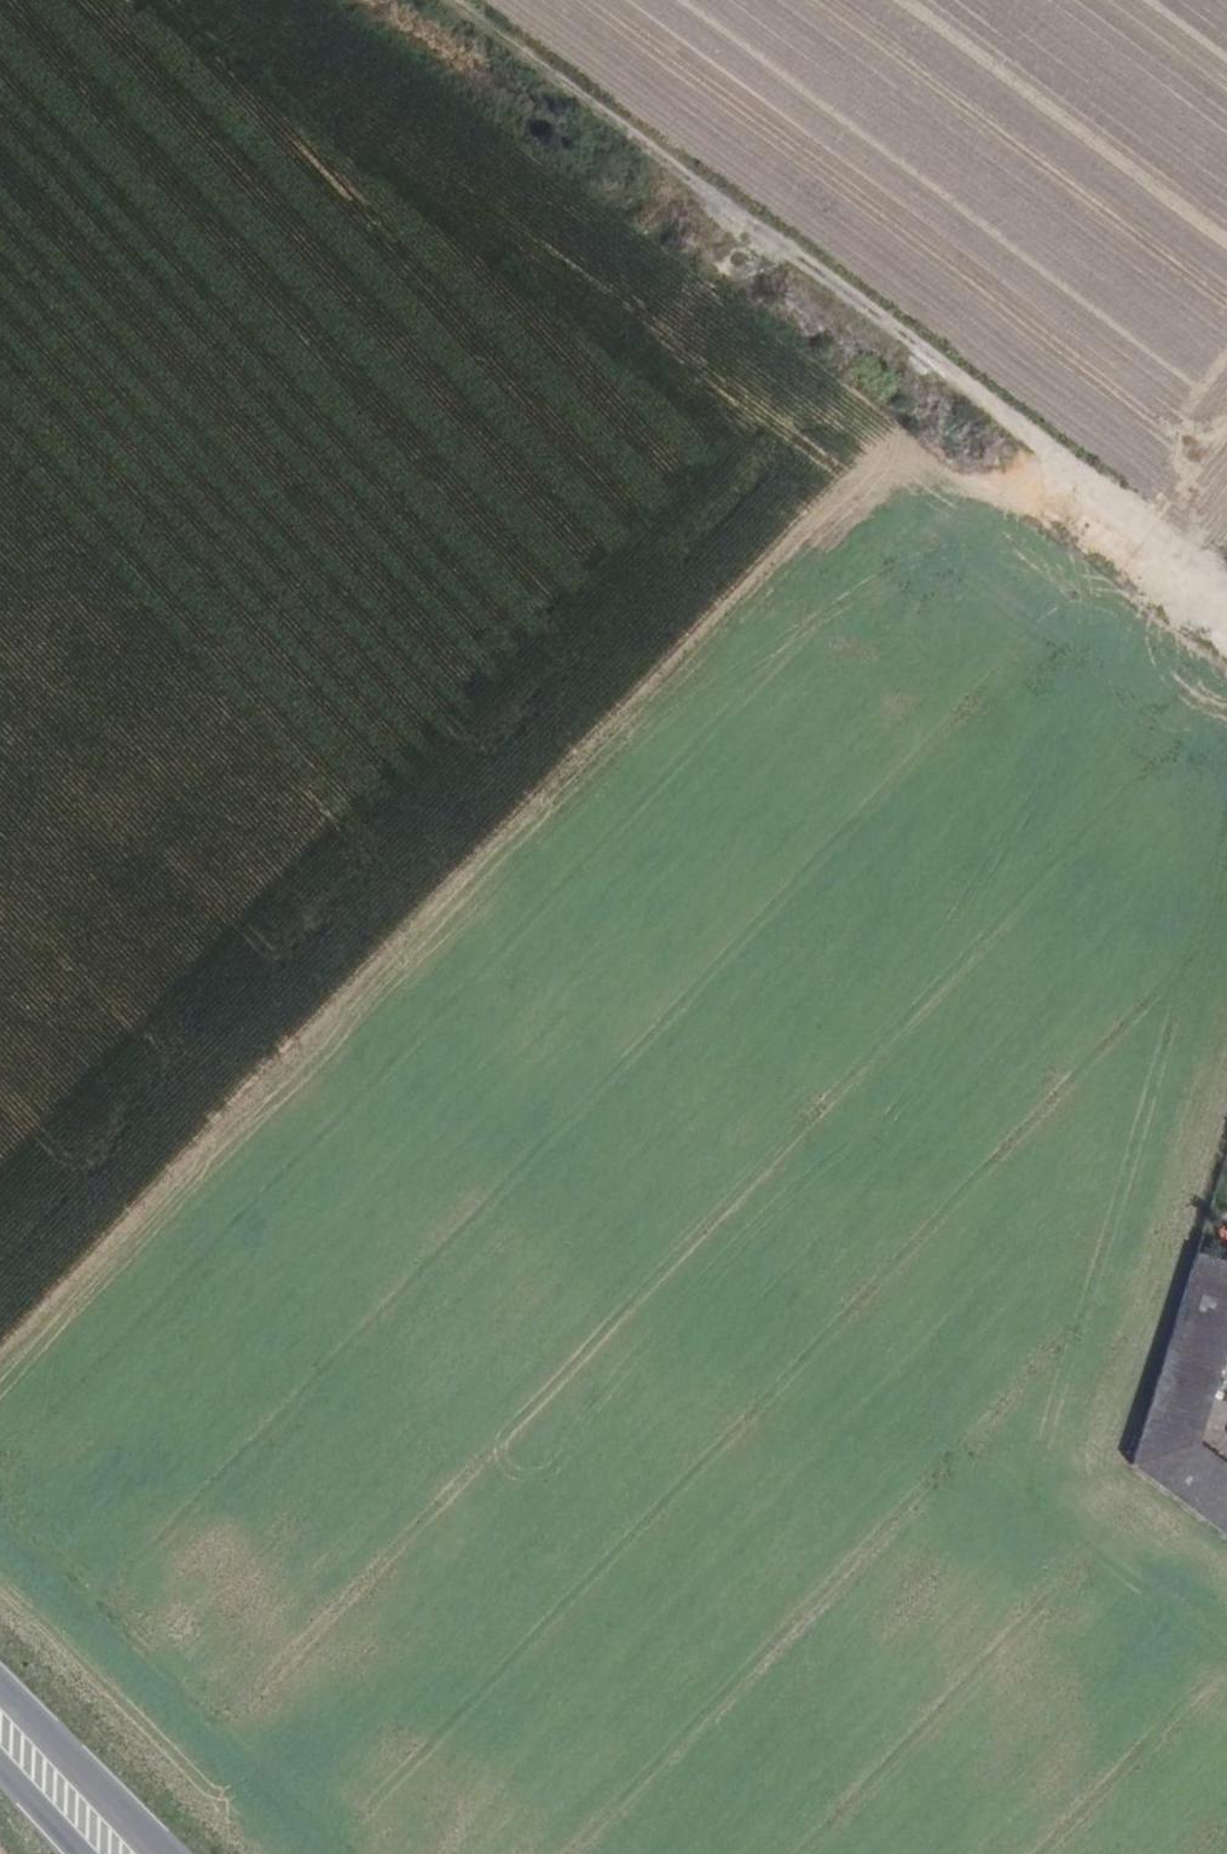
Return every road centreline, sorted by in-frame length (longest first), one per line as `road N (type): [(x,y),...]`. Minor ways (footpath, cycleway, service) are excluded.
road 1 (primary): [(160,1853),(0,1689)]
road 2 (primary): [(0,1761),(85,1853)]

